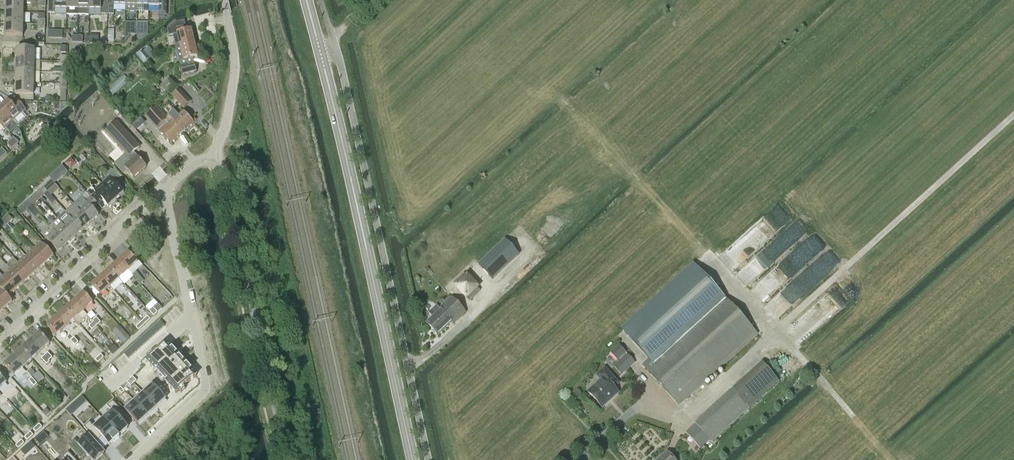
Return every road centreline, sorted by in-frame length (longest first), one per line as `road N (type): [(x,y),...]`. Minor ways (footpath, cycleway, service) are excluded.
road 1 (track): [(575,459),(634,408),(668,416),(687,411),(1013,114)]
road 2 (unclassified): [(428,459),(332,37)]
road 3 (tertiary): [(412,459),(319,44)]
road 4 (unclassified): [(290,459),(218,158)]
road 5 (residential): [(161,193),(206,383),(126,459)]
road 6 (residential): [(0,341),(161,193)]
road 7 (unclassified): [(218,158),(236,64),(223,0)]

